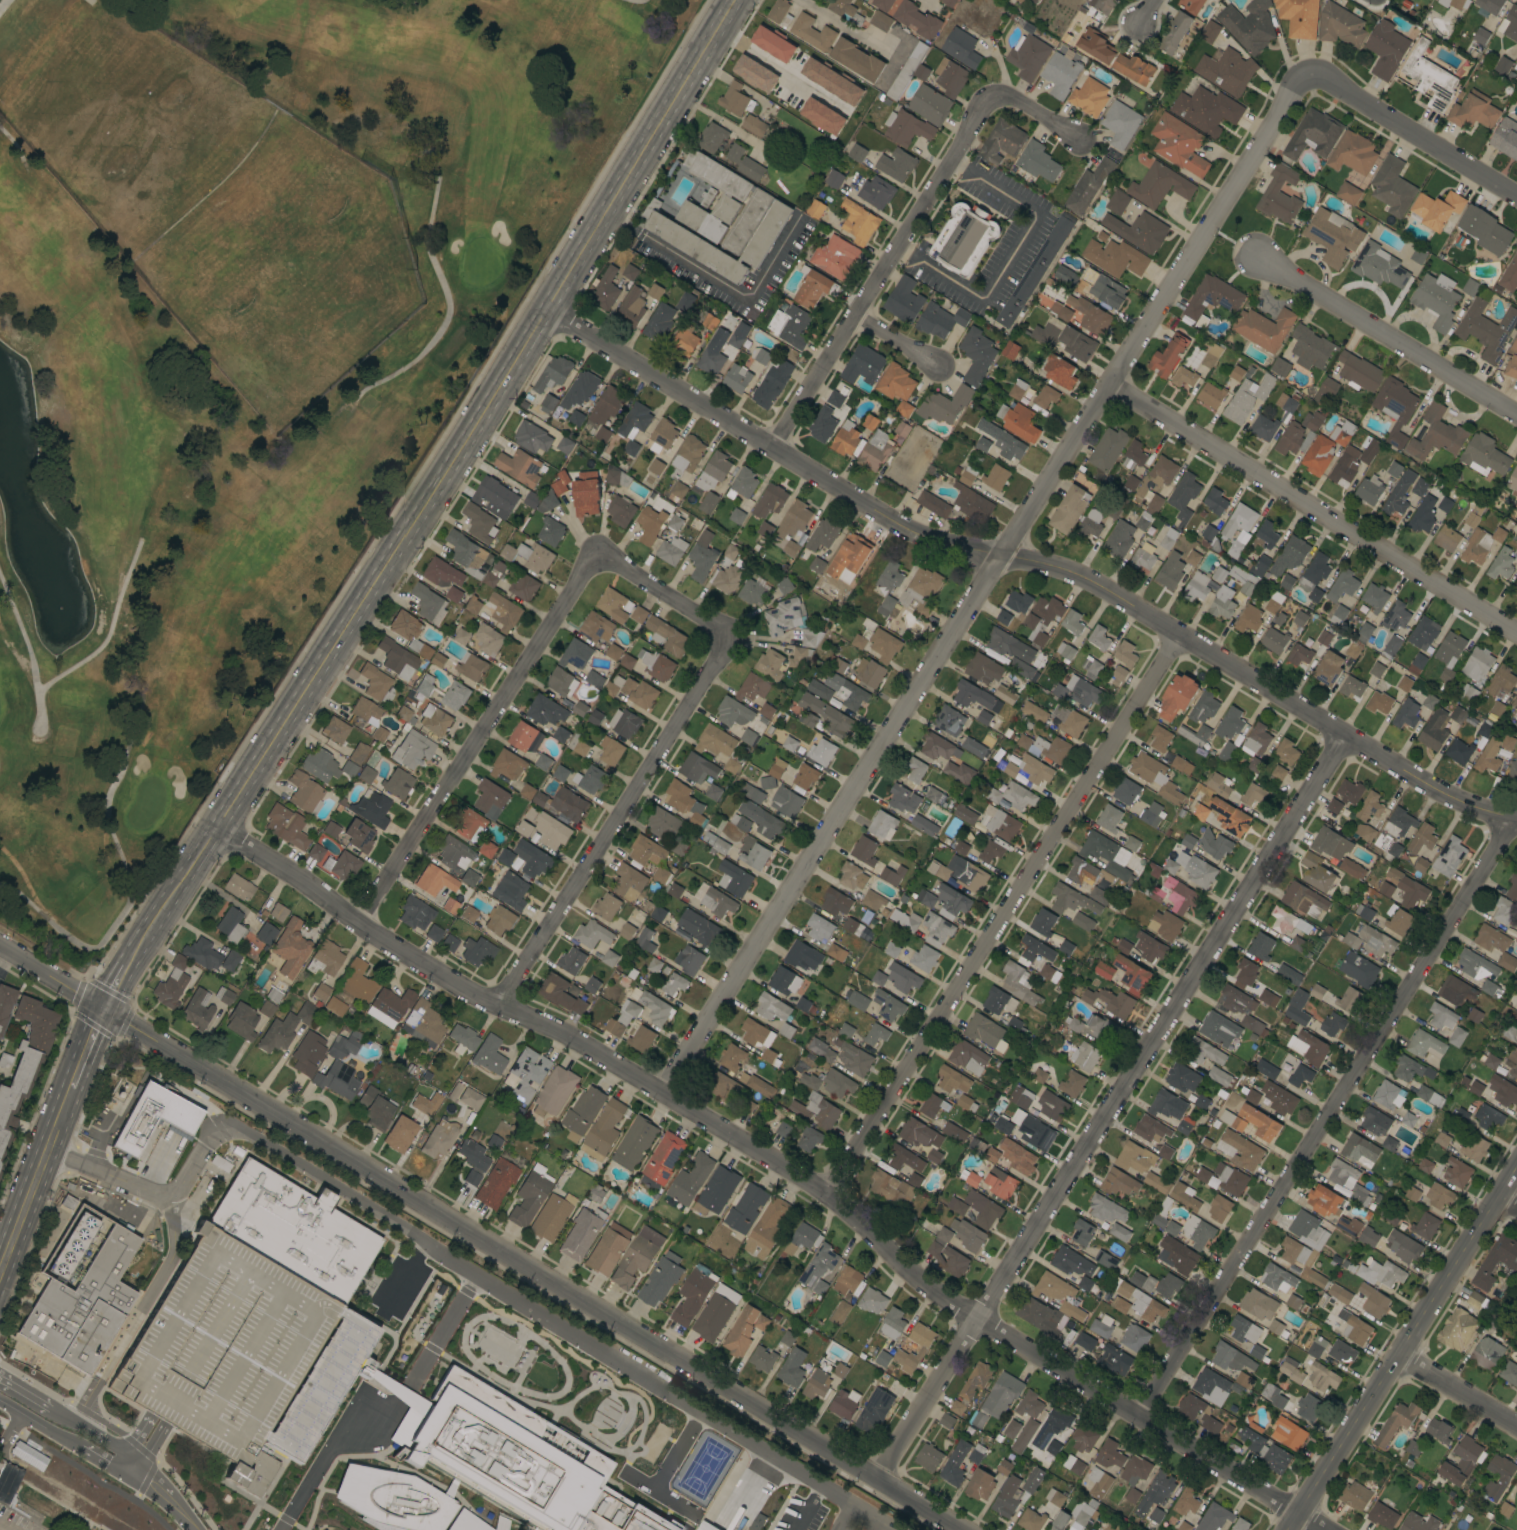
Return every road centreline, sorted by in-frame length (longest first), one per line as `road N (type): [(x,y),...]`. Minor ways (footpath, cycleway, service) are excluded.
road 1 (residential): [(217,830),(462,990),(567,1036),(826,1195),(928,1289),(1326,1529)]
road 2 (residential): [(1311,75),(1294,87),(661,1093)]
road 3 (secondary): [(735,0),(135,954)]
road 4 (tertiary): [(547,309),(903,528),(1084,577),(1411,775),(1464,803),(1516,818)]
road 5 (tertiary): [(101,1009),(960,1529)]
road 6 (residential): [(1344,737),(873,1478)]
road 7 (residential): [(1512,817),(1138,1418)]
road 8 (residential): [(1177,632),(826,1195)]
road 9 (residential): [(664,594),(623,569),(602,563),(584,571),(356,922)]
road 10 (residential): [(664,594),(719,631),(725,646),(497,1005)]
road 11 (residential): [(1111,381),(1516,630)]
road 12 (tertiary): [(1285,1529),(1516,1169)]
road 13 (residential): [(987,101),(774,446)]
road 14 (track): [(143,693),(106,794),(129,895),(100,947),(74,943),(0,884)]
road 15 (residential): [(1258,256),(1516,412)]
road 16 (track): [(437,178),(428,251),(447,299),(444,321),(416,357),(353,400)]
road 17 (residential): [(1311,75),(1328,76),(1516,195)]
road 18 (secondary): [(69,1093),(0,1274)]
road 19 (track): [(37,691),(109,635),(140,542)]
road 20 (track): [(0,577),(30,650),(38,729)]
road 21 (residential): [(1397,1354),(1516,1427)]

